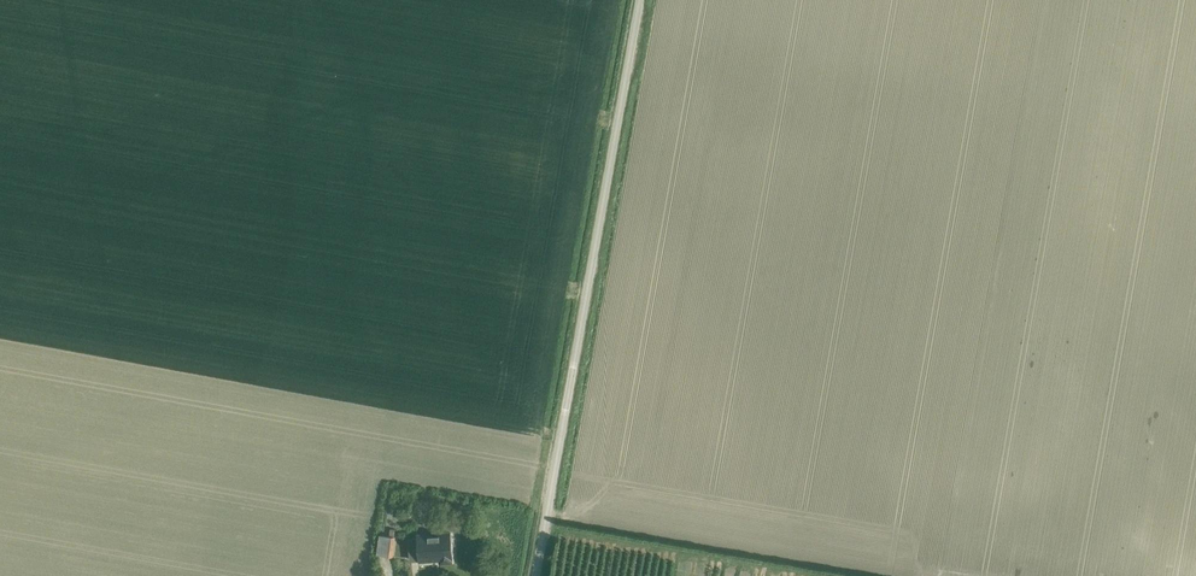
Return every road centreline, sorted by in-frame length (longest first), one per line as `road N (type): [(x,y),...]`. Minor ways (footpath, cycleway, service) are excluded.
road 1 (unclassified): [(536,575),(640,0)]

